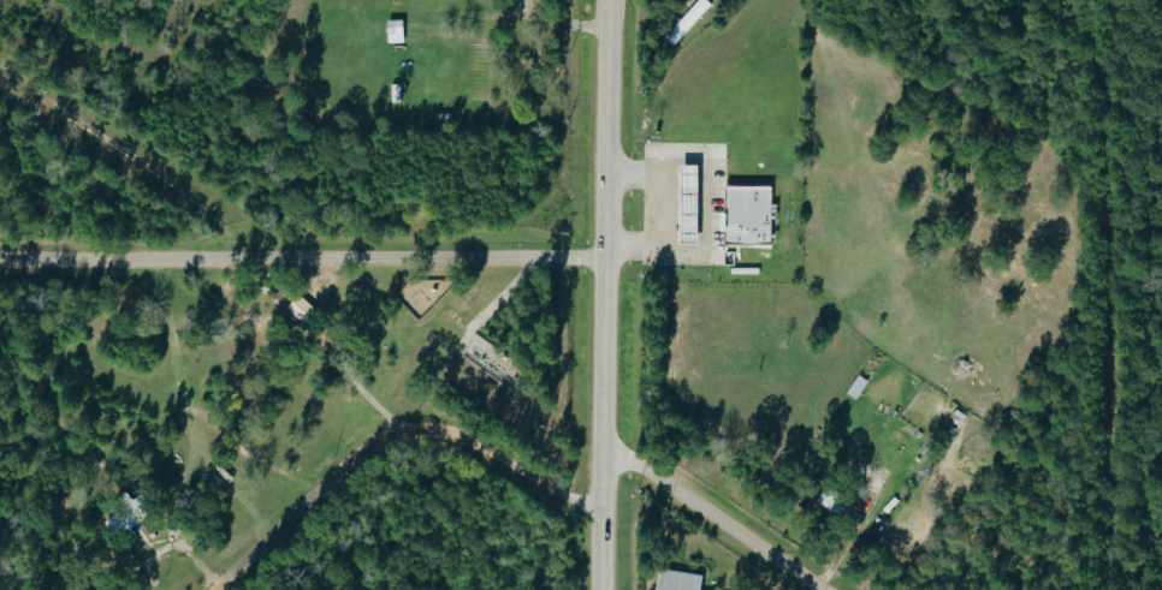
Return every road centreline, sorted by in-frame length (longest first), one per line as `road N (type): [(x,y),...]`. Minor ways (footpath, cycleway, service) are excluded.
road 1 (residential): [(605,260),(0,263)]
road 2 (secondary): [(600,589),(609,0)]
road 3 (residential): [(600,520),(467,446),(403,435),(358,453),(218,589)]
road 4 (residential): [(822,589),(601,447)]

